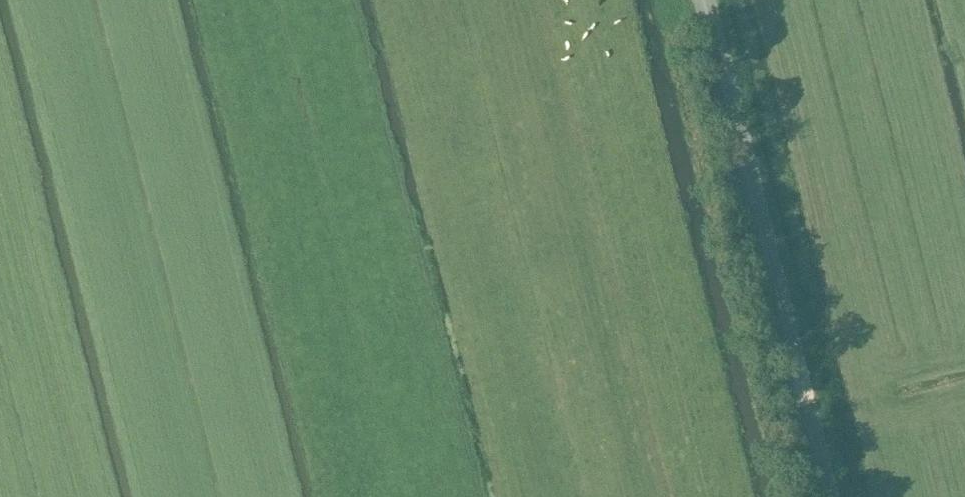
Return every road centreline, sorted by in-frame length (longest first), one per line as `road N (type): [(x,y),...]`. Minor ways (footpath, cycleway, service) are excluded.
road 1 (tertiary): [(827,496),(702,0)]

